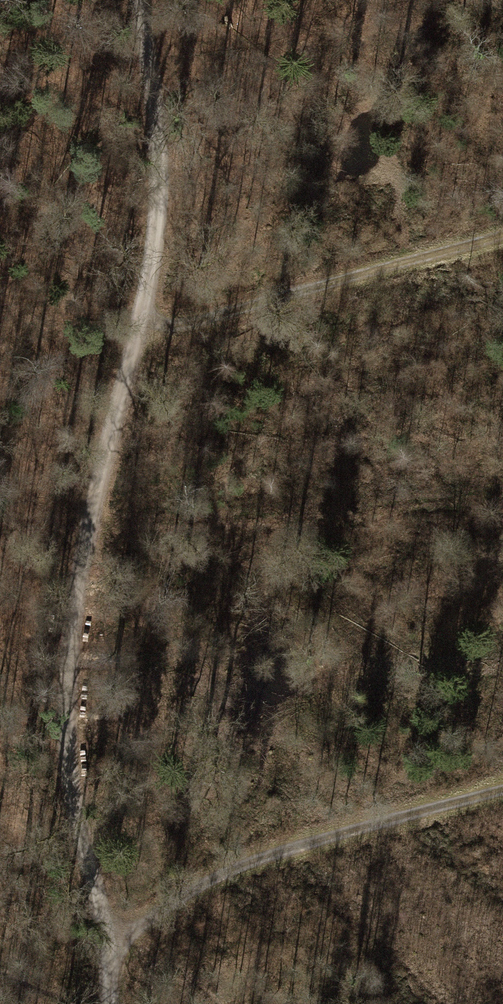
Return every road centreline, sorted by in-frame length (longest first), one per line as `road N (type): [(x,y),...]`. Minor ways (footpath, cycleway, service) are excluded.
road 1 (track): [(136,0),(163,151),(159,216),(96,497),(67,695),(78,814),(114,963),(107,1003)]
road 2 (track): [(502,794),(255,864),(159,916),(114,963)]
road 3 (track): [(502,236),(156,330),(138,326)]

